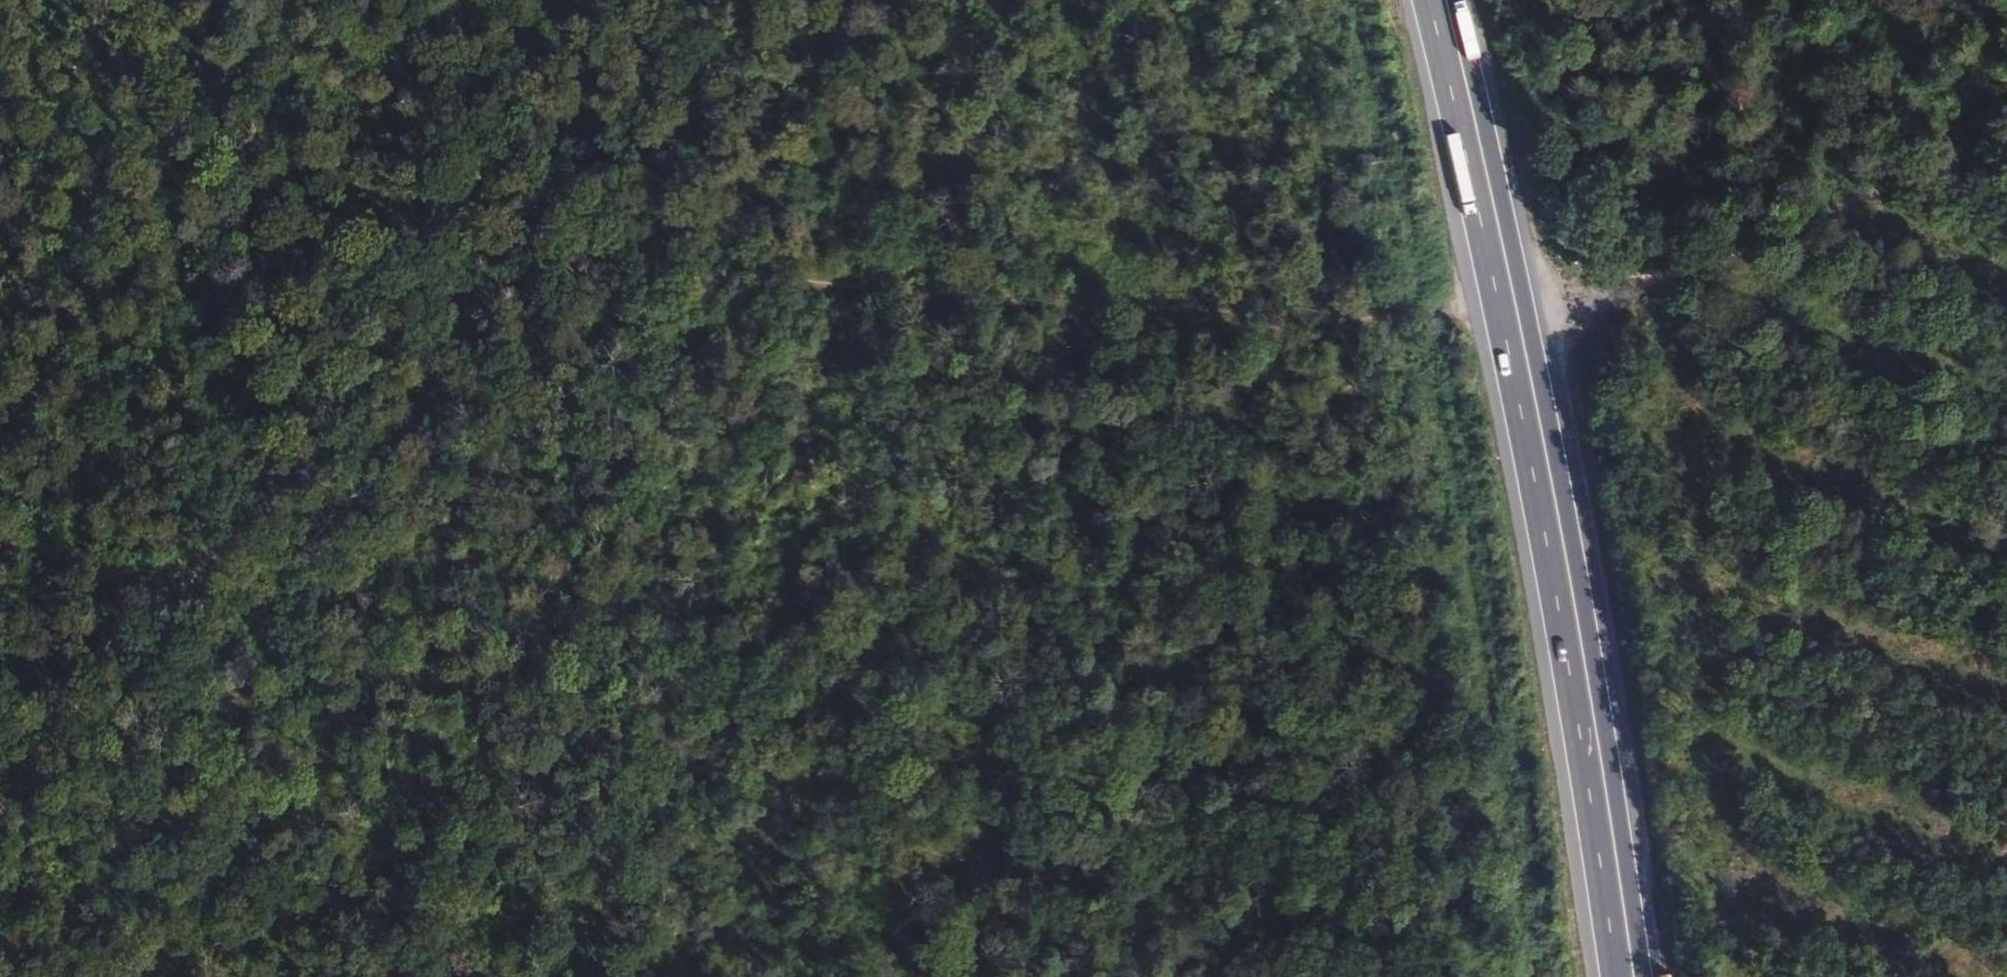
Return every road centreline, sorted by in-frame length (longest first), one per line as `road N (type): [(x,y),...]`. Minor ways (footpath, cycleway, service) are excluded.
road 1 (track): [(0,534),(1236,976)]
road 2 (primary): [(1634,976),(1607,778),(1517,317),(1445,0)]

